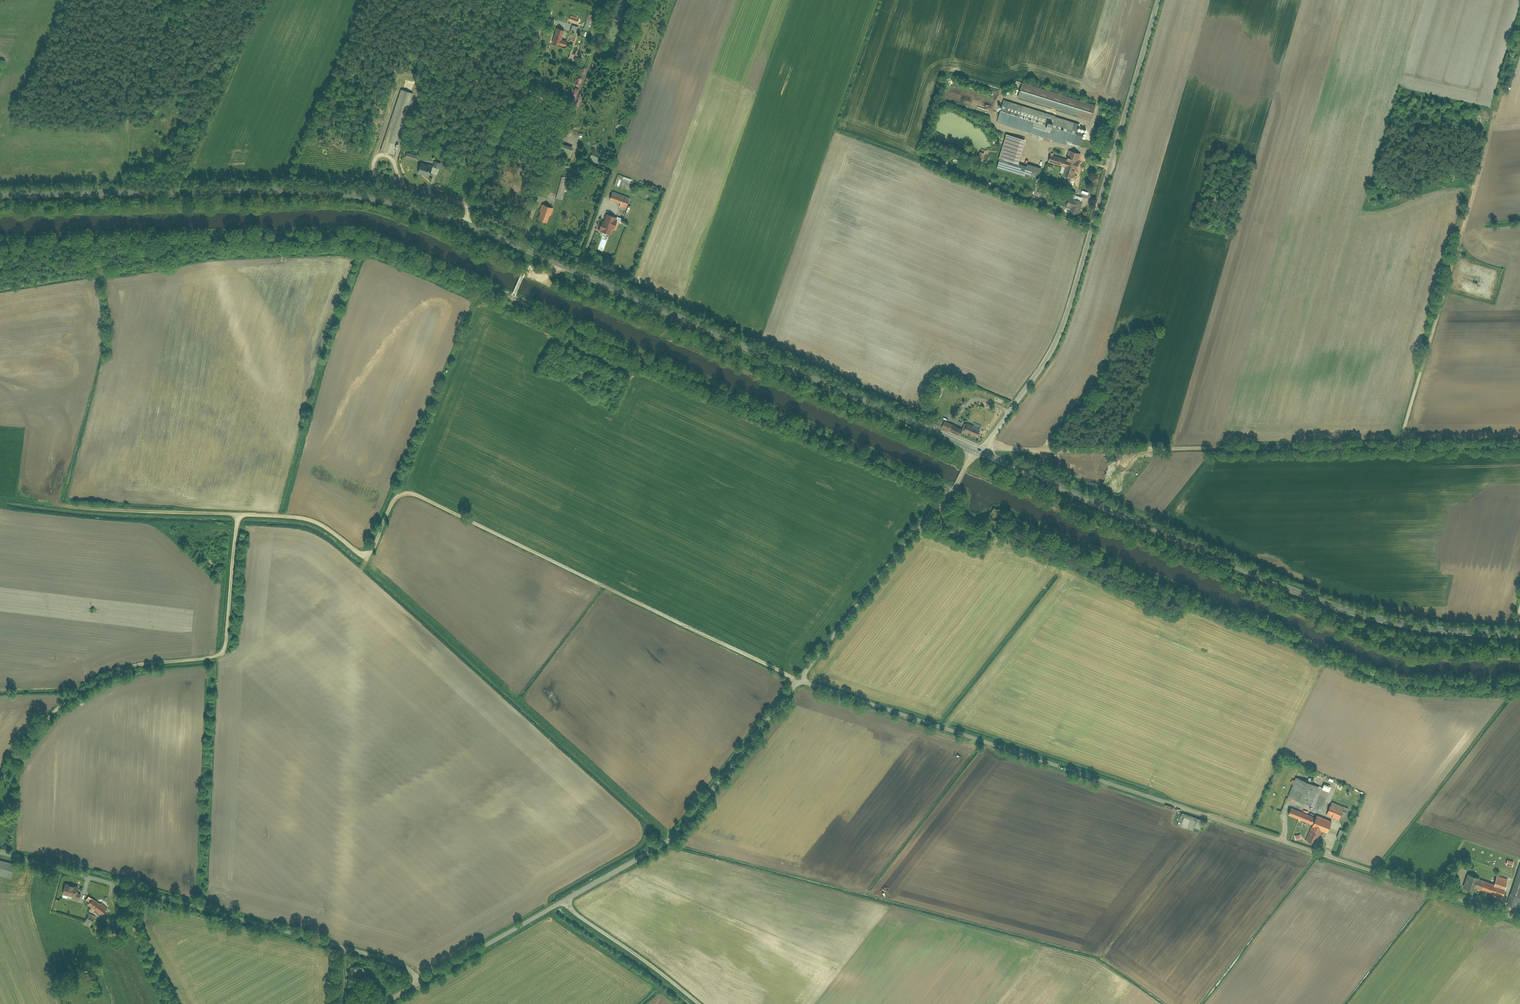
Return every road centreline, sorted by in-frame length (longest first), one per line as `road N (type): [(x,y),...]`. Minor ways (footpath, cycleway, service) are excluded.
road 1 (tertiary): [(977,450),(520,246),(406,204),(309,190),(0,195)]
road 2 (unclassified): [(799,681),(1519,921)]
road 3 (tertiary): [(1519,633),(1429,628),(1328,604),(977,450)]
road 4 (unclassified): [(418,982),(676,832),(799,681)]
road 5 (unclassified): [(977,450),(1035,379),(1072,304),(1158,0)]
road 6 (track): [(1395,446),(1519,19)]
road 7 (unclassified): [(418,982),(407,967),(0,849)]
road 8 (track): [(399,493),(799,681)]
road 9 (track): [(349,590),(294,636),(142,662),(85,685),(35,727),(0,779)]
road 10 (track): [(1395,446),(1094,452),(986,445)]
road 11 (unclassified): [(799,681),(952,493)]
road 12 (track): [(399,493),(474,307)]
road 13 (track): [(563,901),(699,1003)]
road 14 (track): [(1519,444),(1395,446)]

